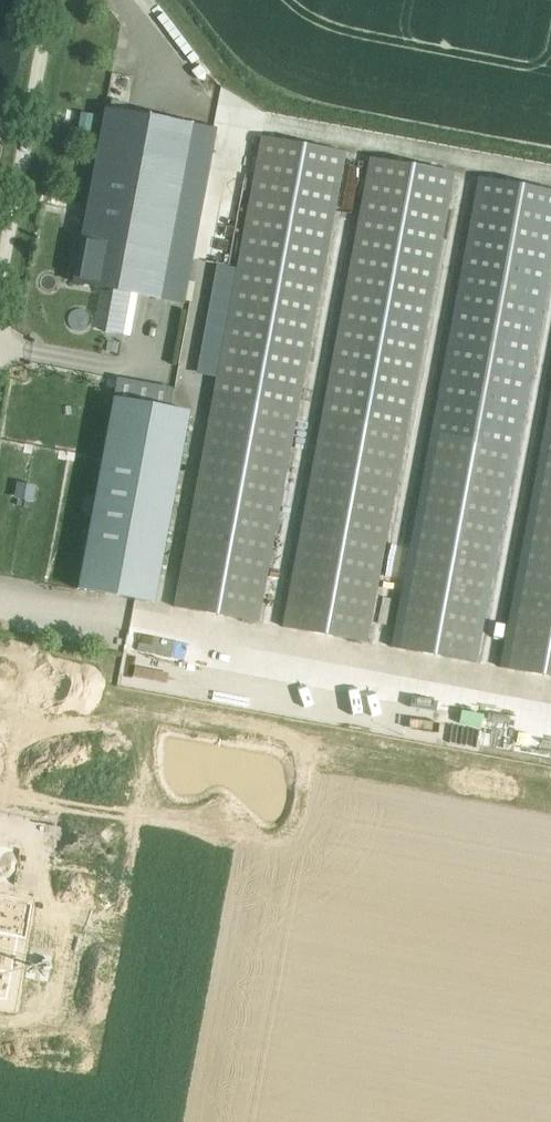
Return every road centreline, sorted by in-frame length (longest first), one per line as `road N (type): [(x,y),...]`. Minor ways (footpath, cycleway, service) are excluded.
road 1 (unclassified): [(0,254),(47,0)]

